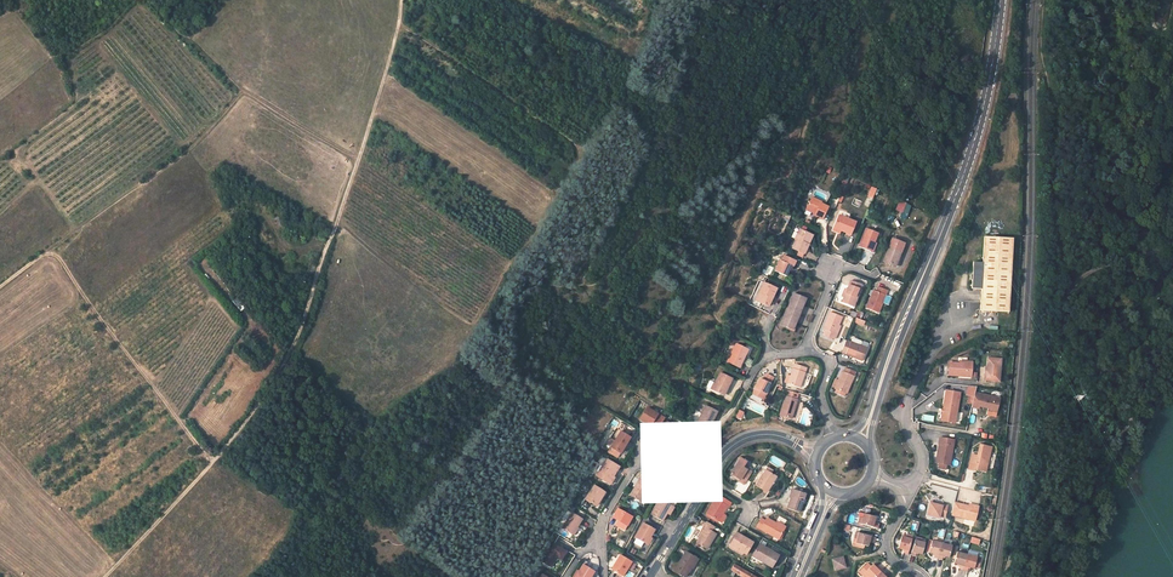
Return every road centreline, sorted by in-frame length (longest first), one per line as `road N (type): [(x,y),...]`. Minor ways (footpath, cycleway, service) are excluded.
road 1 (track): [(107,576),(253,414),(287,358),(388,73),(402,0)]
road 2 (track): [(1172,231),(1146,253),(1081,277),(1069,294),(1040,480),(1006,576)]
road 3 (track): [(399,25),(580,150),(572,241),(560,256)]
road 4 (track): [(212,462),(56,254),(46,252),(0,286)]
road 5 (secondary): [(1002,0),(983,114),(923,275)]
road 6 (track): [(46,252),(175,161),(241,92)]
road 7 (secondary): [(872,457),(876,408),(923,275)]
road 8 (secondary): [(923,275),(866,421),(850,437)]

